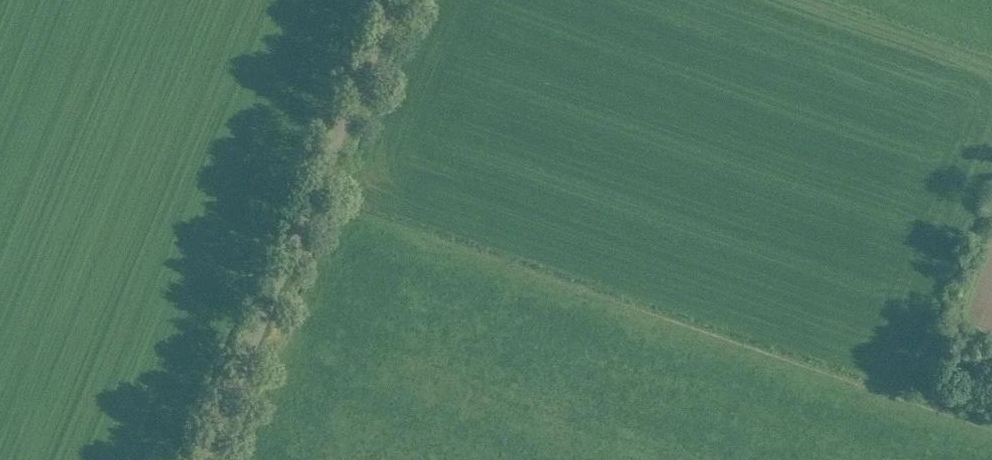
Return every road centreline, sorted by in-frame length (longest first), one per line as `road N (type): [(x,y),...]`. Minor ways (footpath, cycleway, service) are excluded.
road 1 (unclassified): [(203,459),(394,0)]

